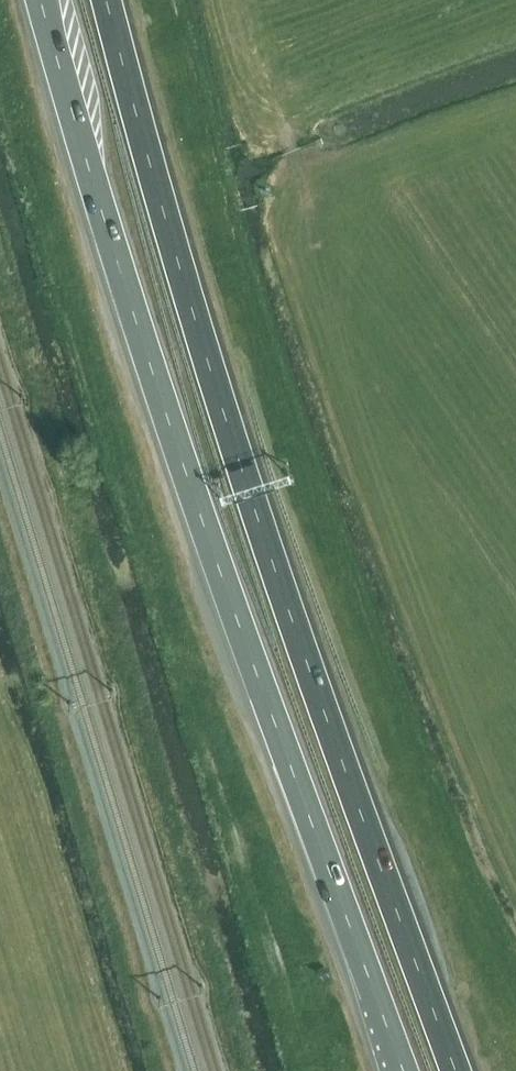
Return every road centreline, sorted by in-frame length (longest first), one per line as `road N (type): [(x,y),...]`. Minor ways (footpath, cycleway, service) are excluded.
road 1 (trunk): [(43,0),(186,470),(406,1070)]
road 2 (trunk): [(456,1070),(270,556),(107,0)]

